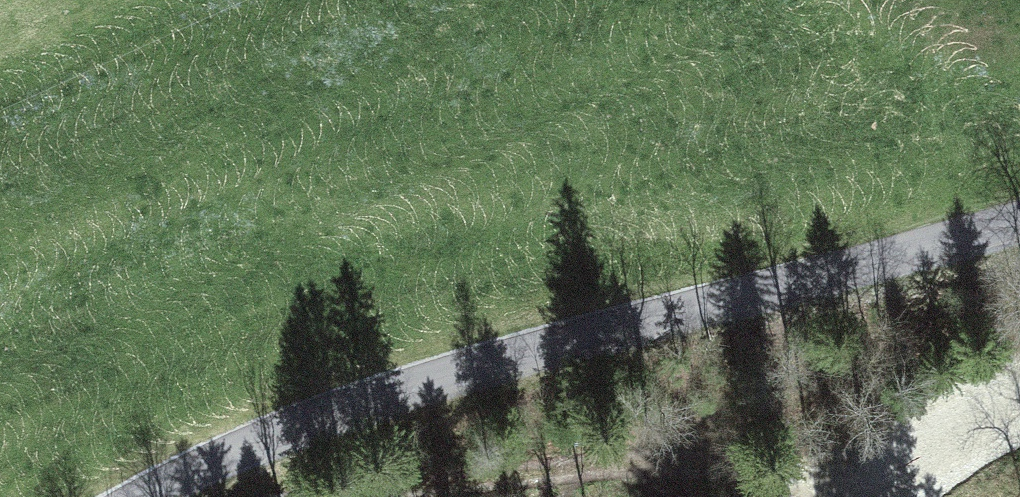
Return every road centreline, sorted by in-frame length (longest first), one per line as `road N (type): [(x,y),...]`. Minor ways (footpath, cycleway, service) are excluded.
road 1 (unclassified): [(139,496),(269,419),(513,346),(1019,223)]
road 2 (track): [(330,496),(680,469),(775,481),(816,496)]

